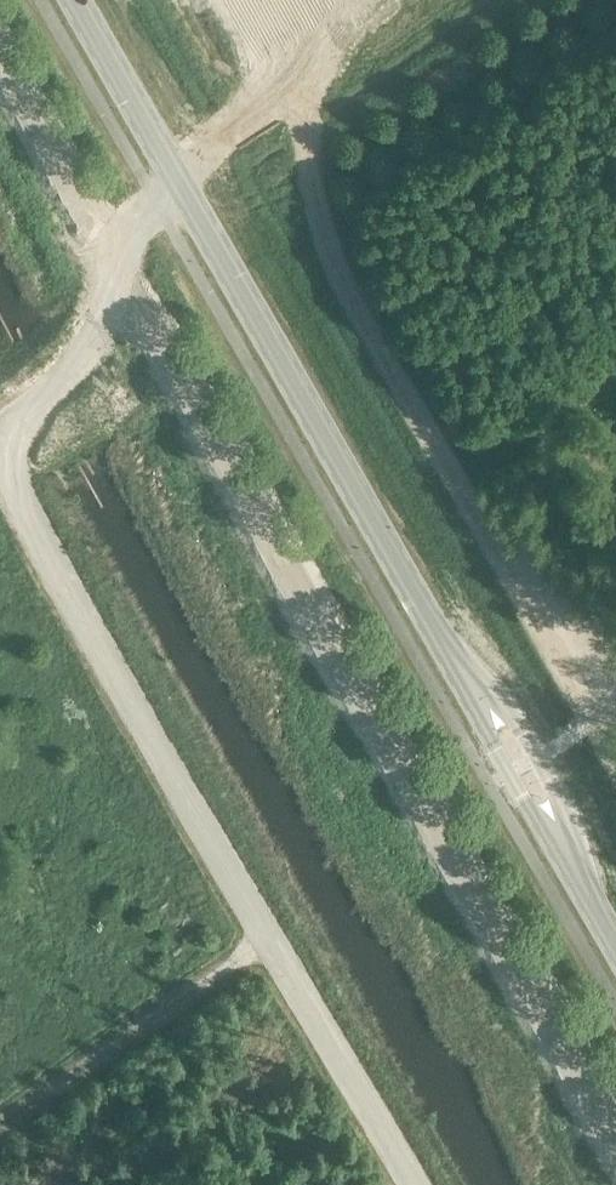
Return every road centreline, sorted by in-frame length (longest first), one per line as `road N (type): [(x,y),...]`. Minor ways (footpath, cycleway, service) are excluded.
road 1 (tertiary): [(615,939),(81,0)]
road 2 (track): [(288,51),(335,273),(615,767)]
road 3 (track): [(274,935),(0,1127)]

